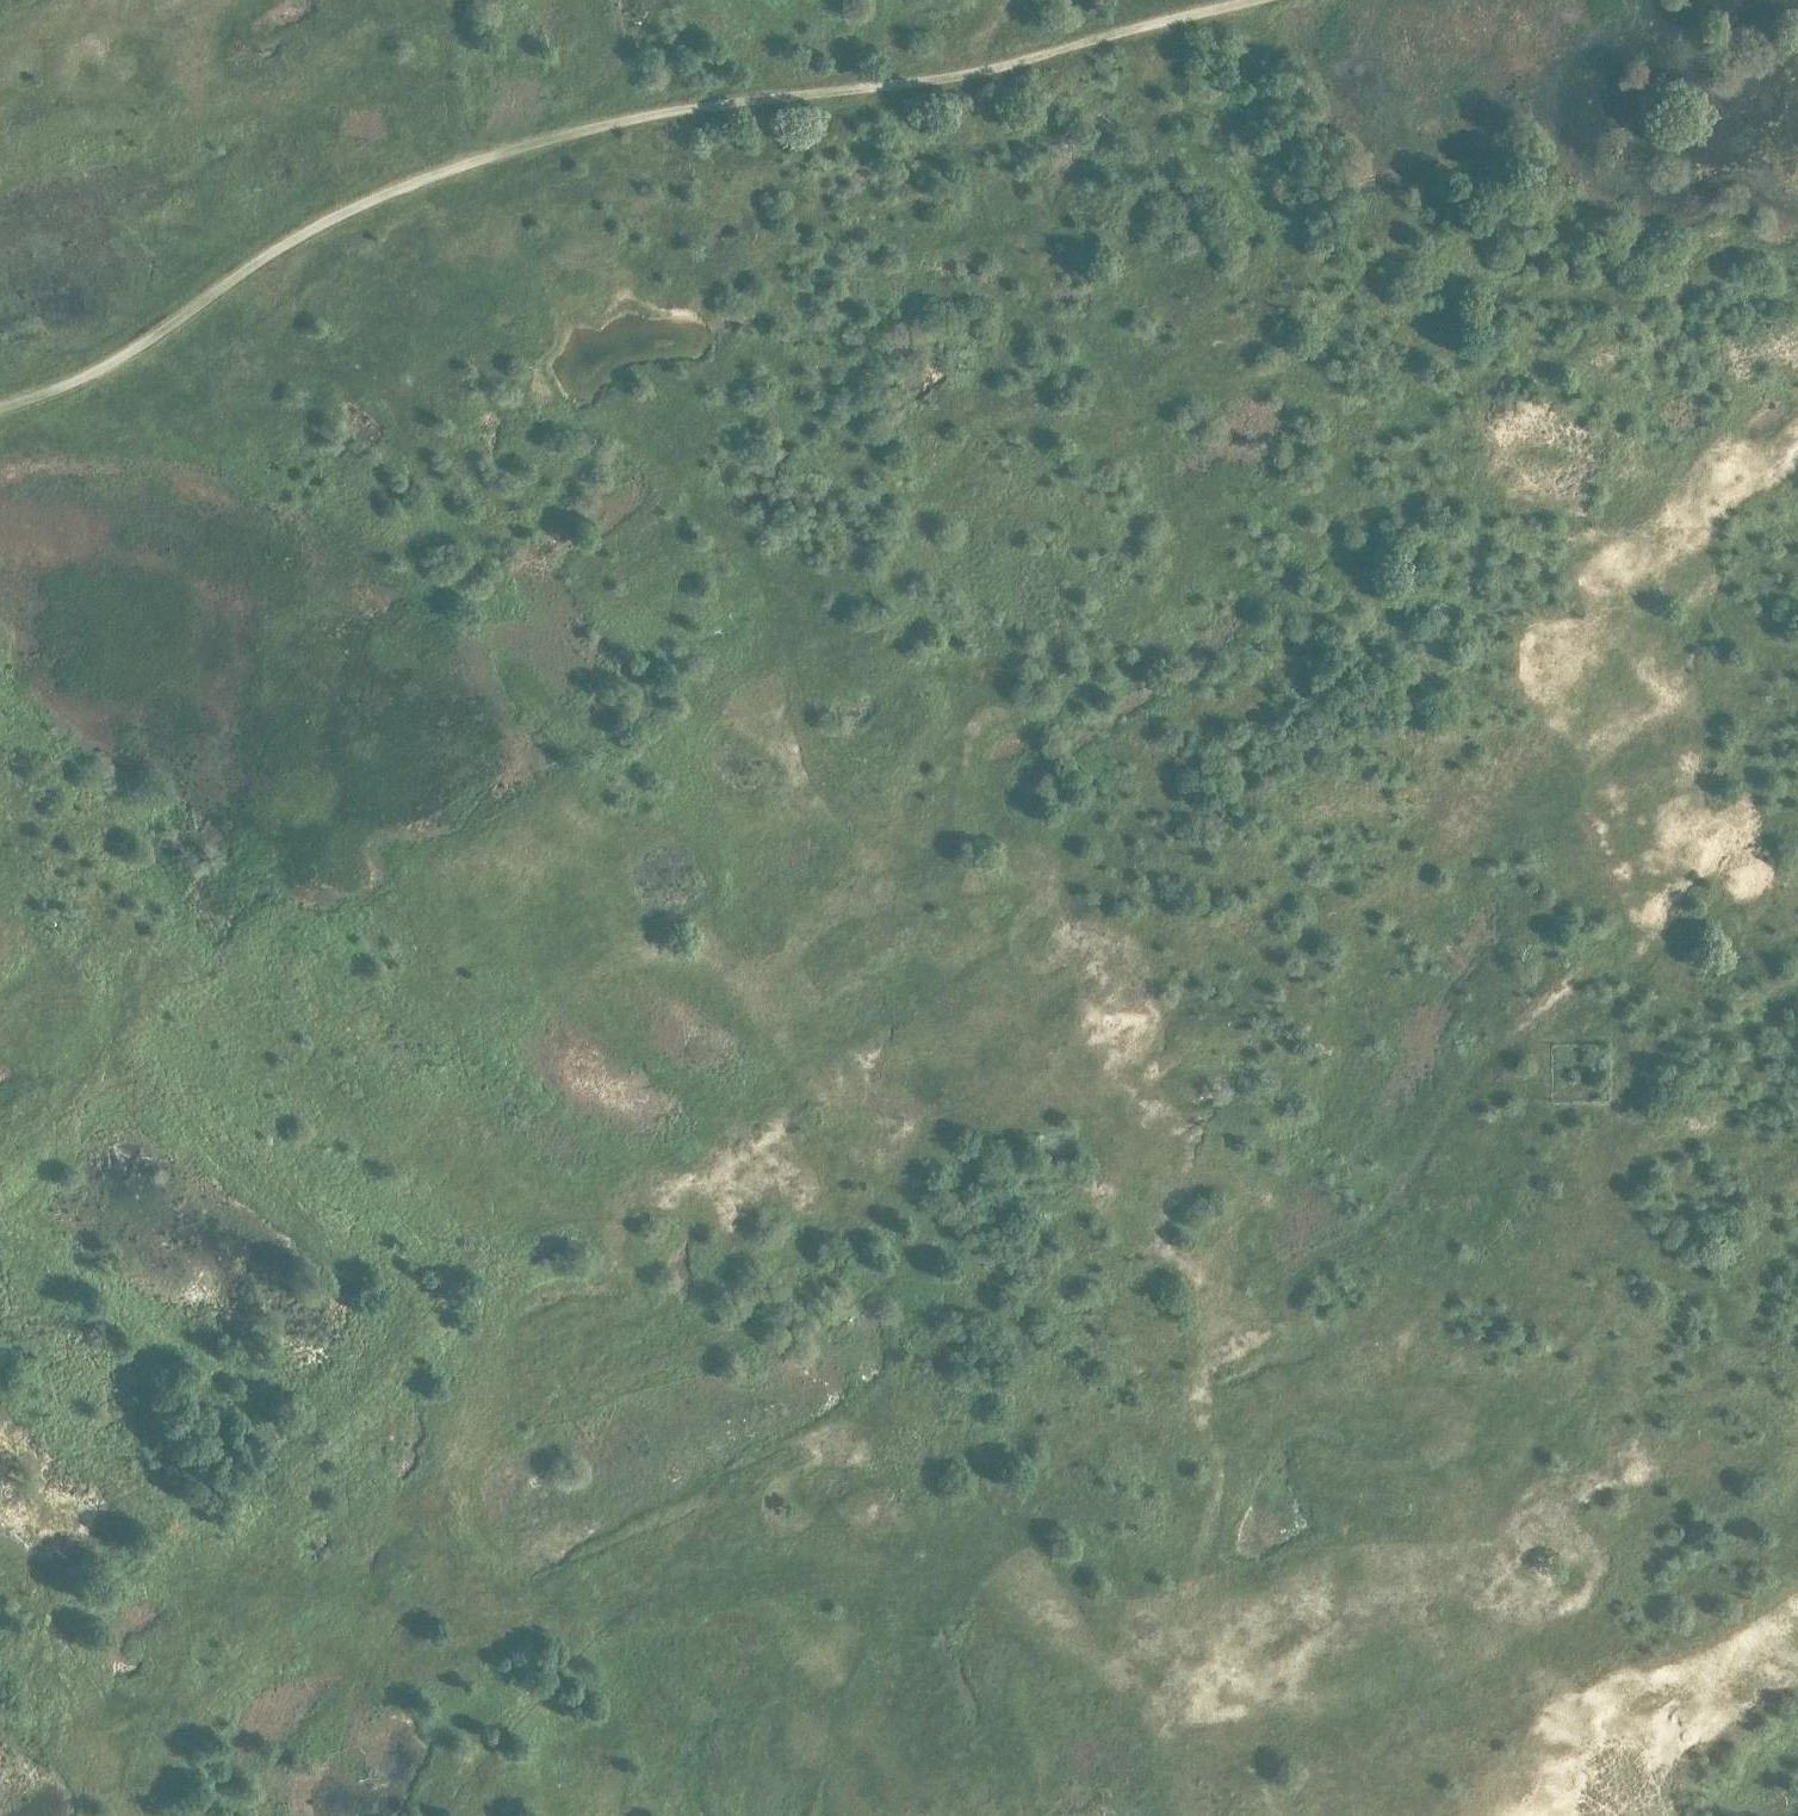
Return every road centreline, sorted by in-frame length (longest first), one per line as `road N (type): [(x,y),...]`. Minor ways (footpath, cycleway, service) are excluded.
road 1 (track): [(0,405),(56,388),(132,348),(284,242),(389,188),(531,141),(689,106),(1023,60),(1248,0)]

